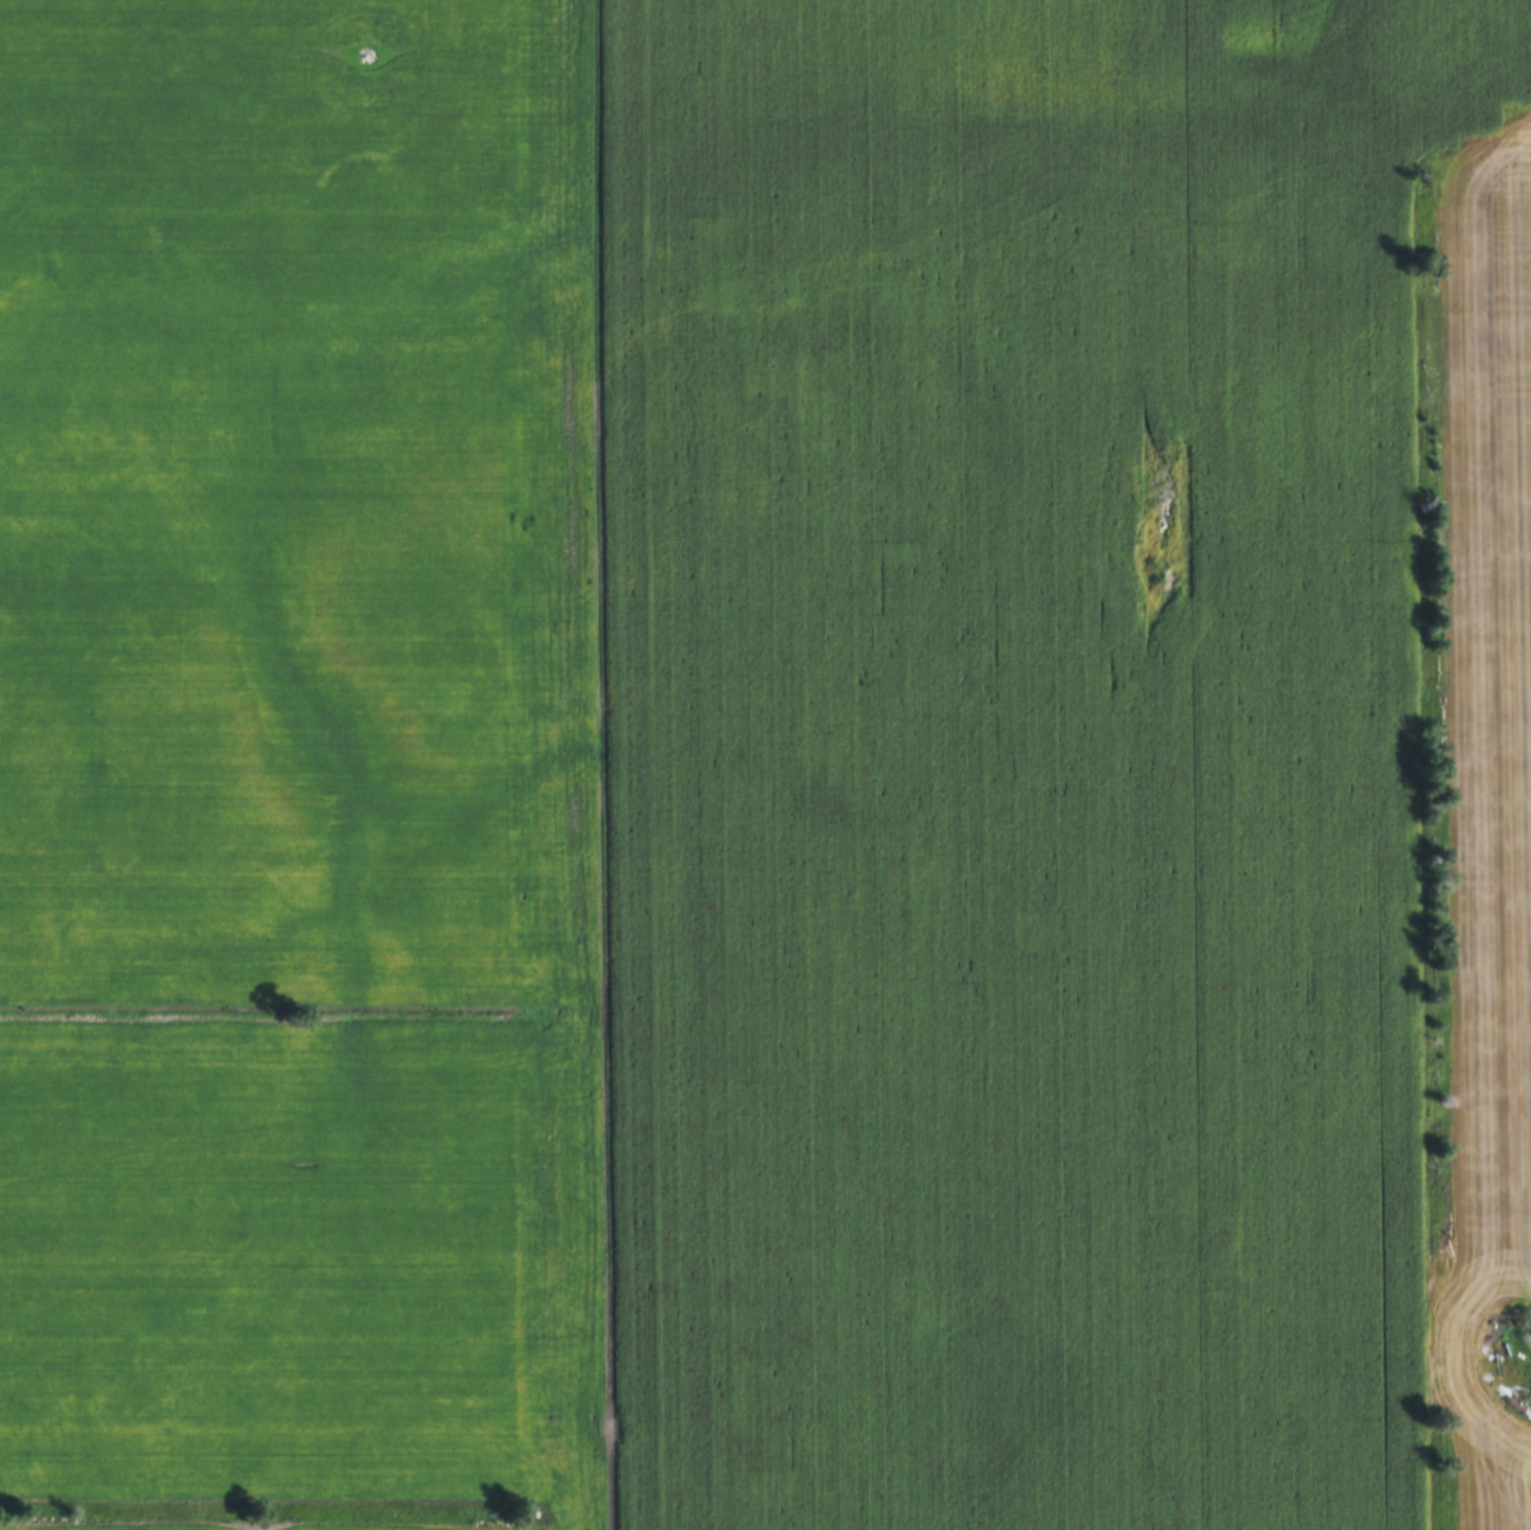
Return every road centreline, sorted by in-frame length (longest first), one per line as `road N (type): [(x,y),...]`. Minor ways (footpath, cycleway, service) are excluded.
road 1 (track): [(596,1529),(602,219),(595,0)]

